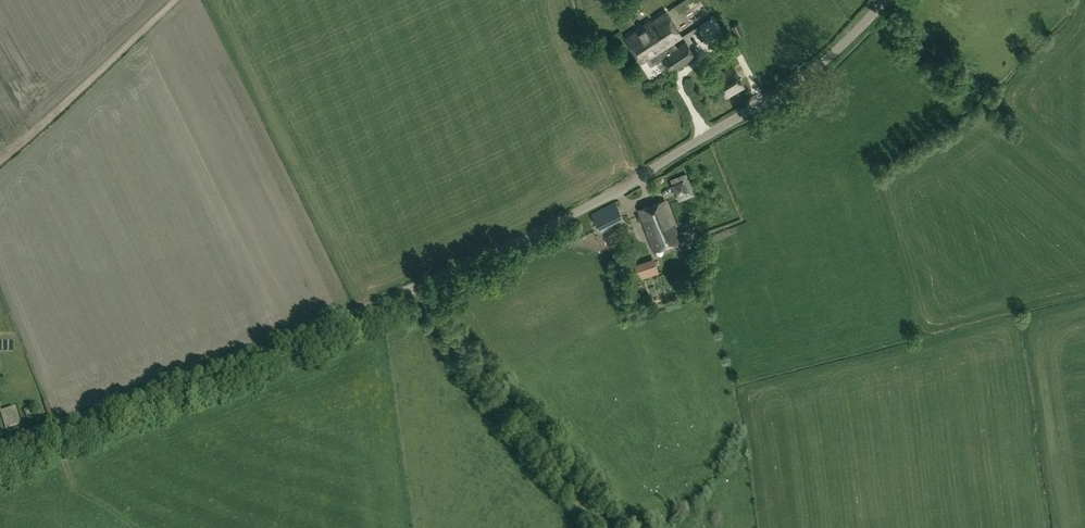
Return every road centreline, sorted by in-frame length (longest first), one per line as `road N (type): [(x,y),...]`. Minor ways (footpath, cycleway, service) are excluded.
road 1 (unclassified): [(0,444),(220,366),(556,223),(770,99),(835,52),(885,0)]
road 2 (track): [(0,162),(174,0)]

